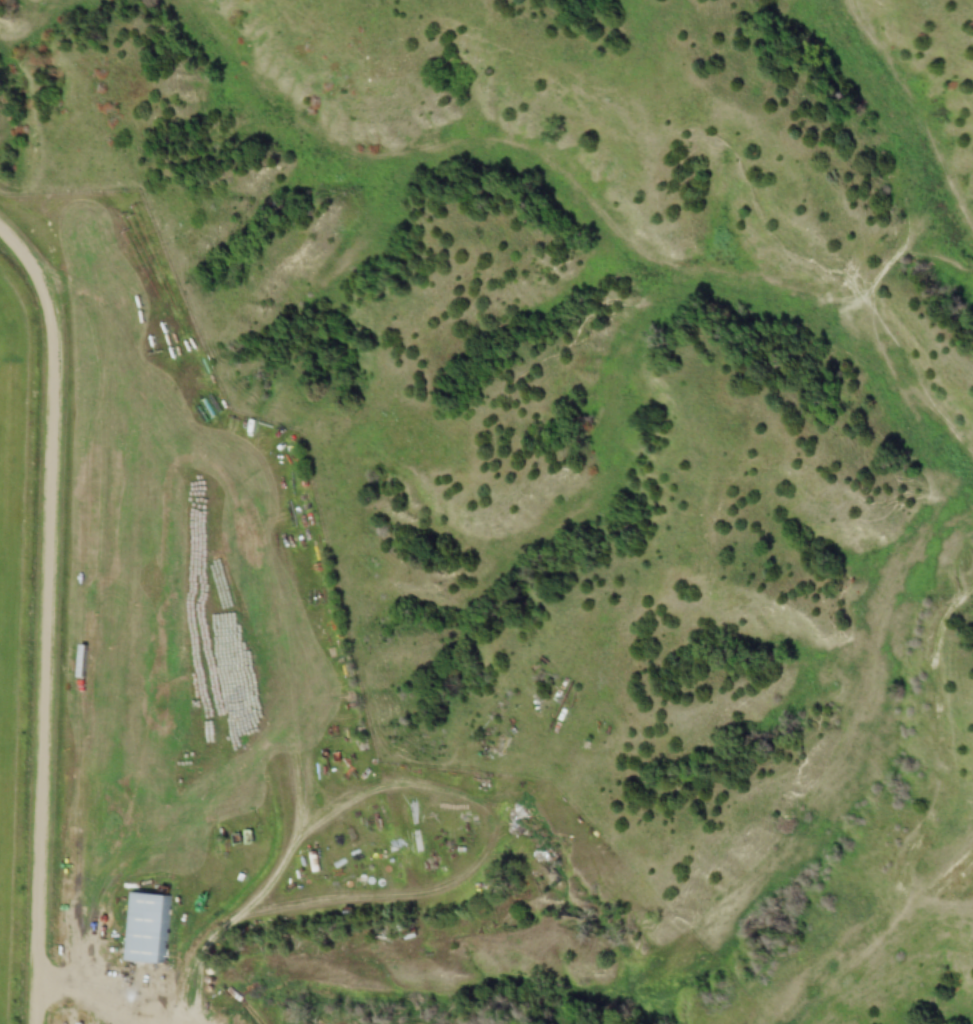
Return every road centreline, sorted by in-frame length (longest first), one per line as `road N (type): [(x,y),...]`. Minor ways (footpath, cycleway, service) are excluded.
road 1 (residential): [(36,1023),(54,336),(44,283),(0,227)]

